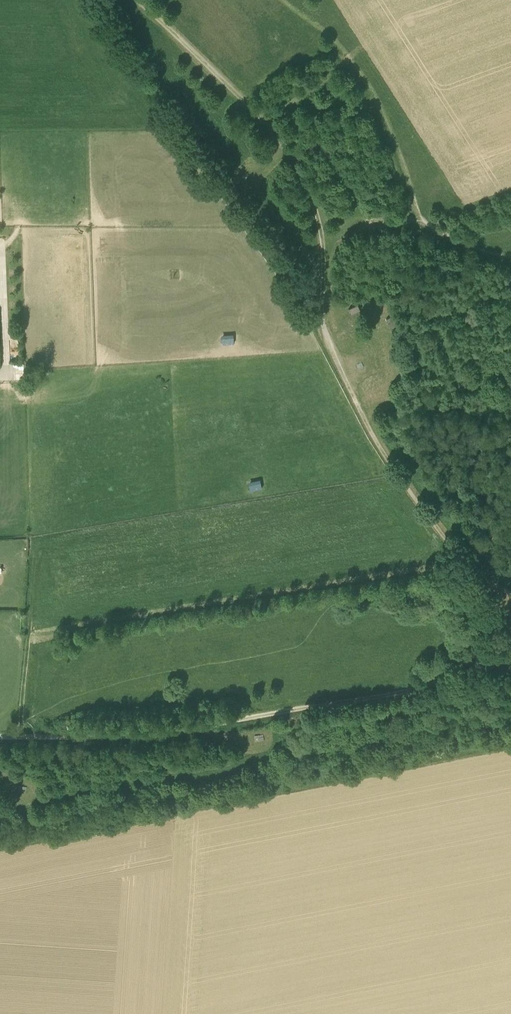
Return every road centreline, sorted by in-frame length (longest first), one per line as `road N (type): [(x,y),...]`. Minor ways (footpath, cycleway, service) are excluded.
road 1 (track): [(0,736),(177,733),(382,697),(510,658)]

